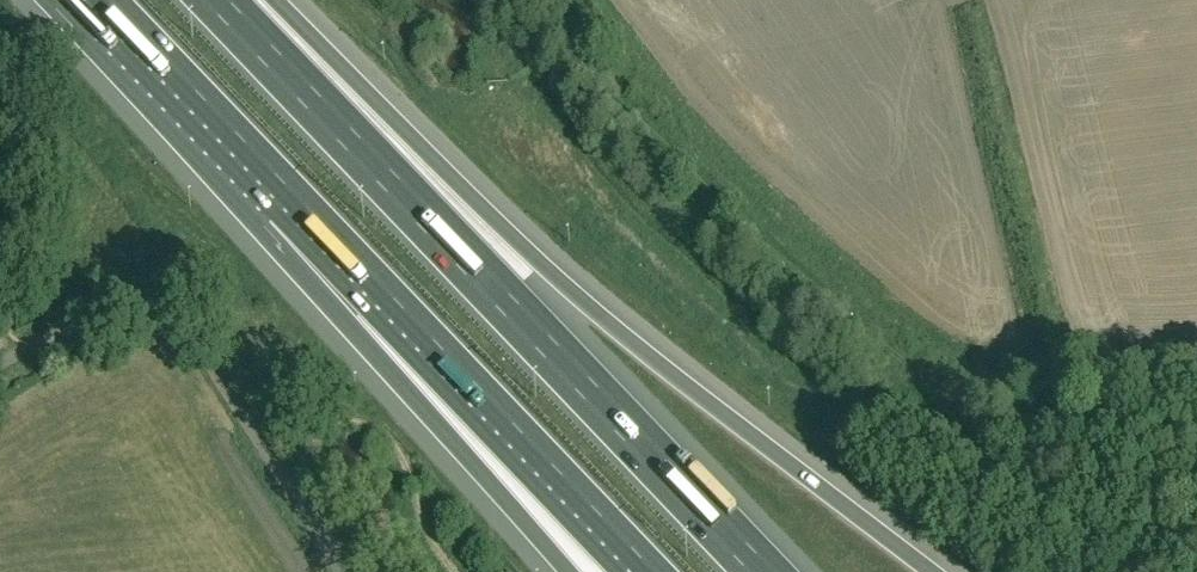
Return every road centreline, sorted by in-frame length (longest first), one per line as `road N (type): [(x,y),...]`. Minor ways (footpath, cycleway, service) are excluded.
road 1 (motorway): [(930,571),(577,297),(276,0)]
road 2 (motorway): [(764,571),(218,0)]
road 3 (motorway): [(290,203),(652,571)]
road 4 (unclassified): [(345,571),(173,313),(135,306),(0,364)]
road 5 (motorway): [(290,203),(498,493),(568,571)]
road 6 (motorway): [(97,0),(290,203)]

